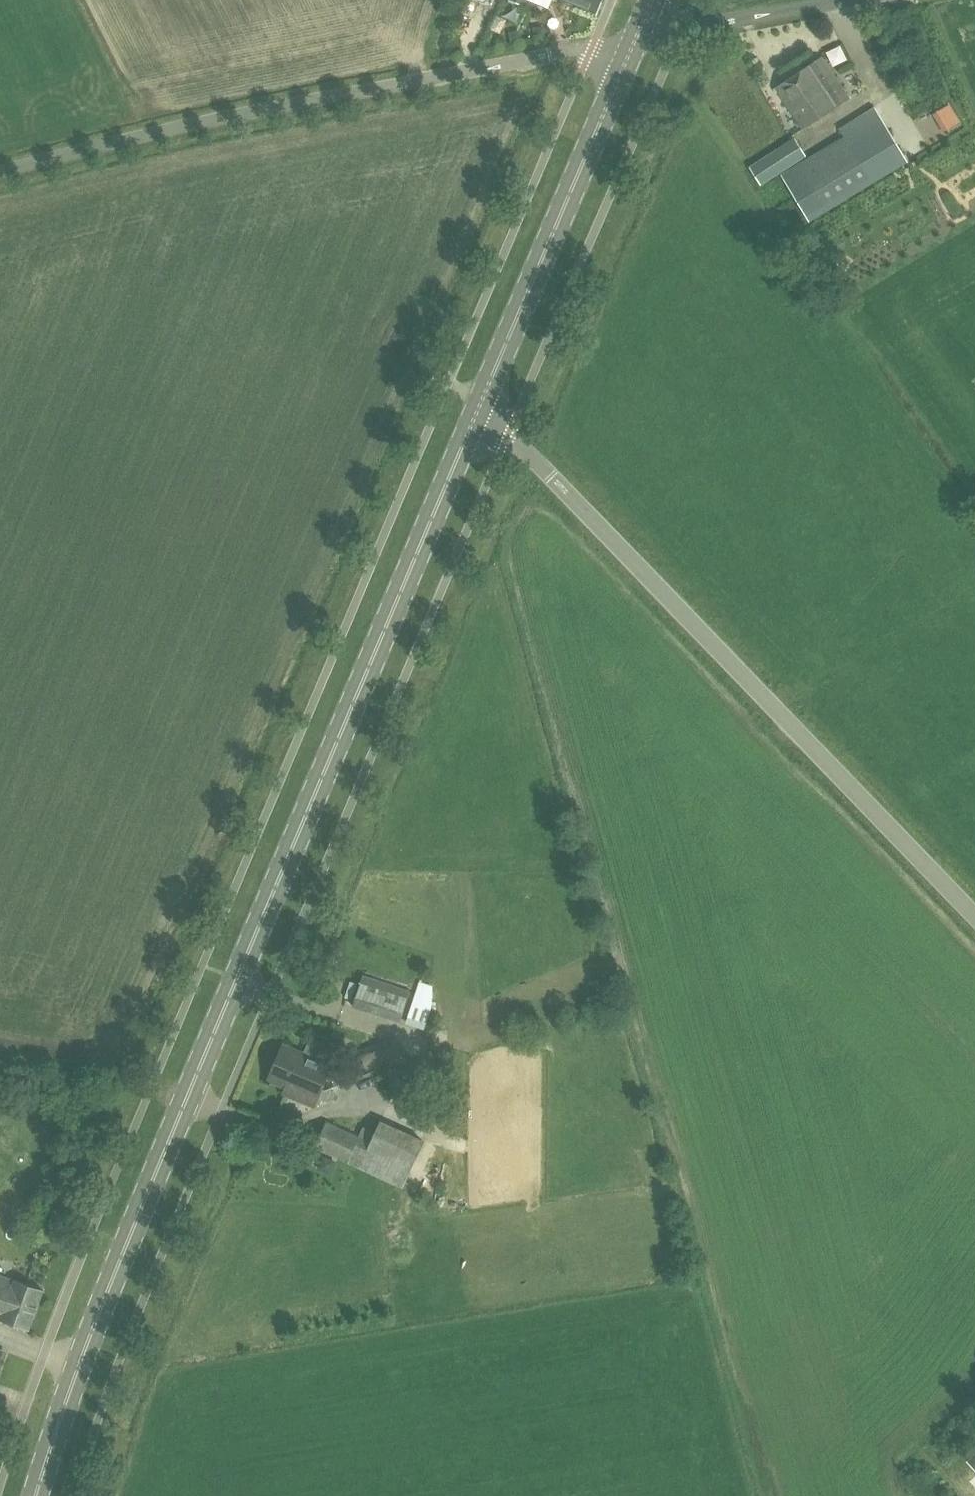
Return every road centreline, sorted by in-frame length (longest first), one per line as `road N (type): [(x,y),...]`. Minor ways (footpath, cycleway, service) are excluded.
road 1 (secondary): [(36,1495),(136,1220),(483,401)]
road 2 (unclassified): [(974,915),(483,401)]
road 3 (unclassified): [(0,173),(268,109),(634,42)]
road 4 (secondary): [(483,401),(634,42)]
road 5 (unclassified): [(634,42),(862,0)]

